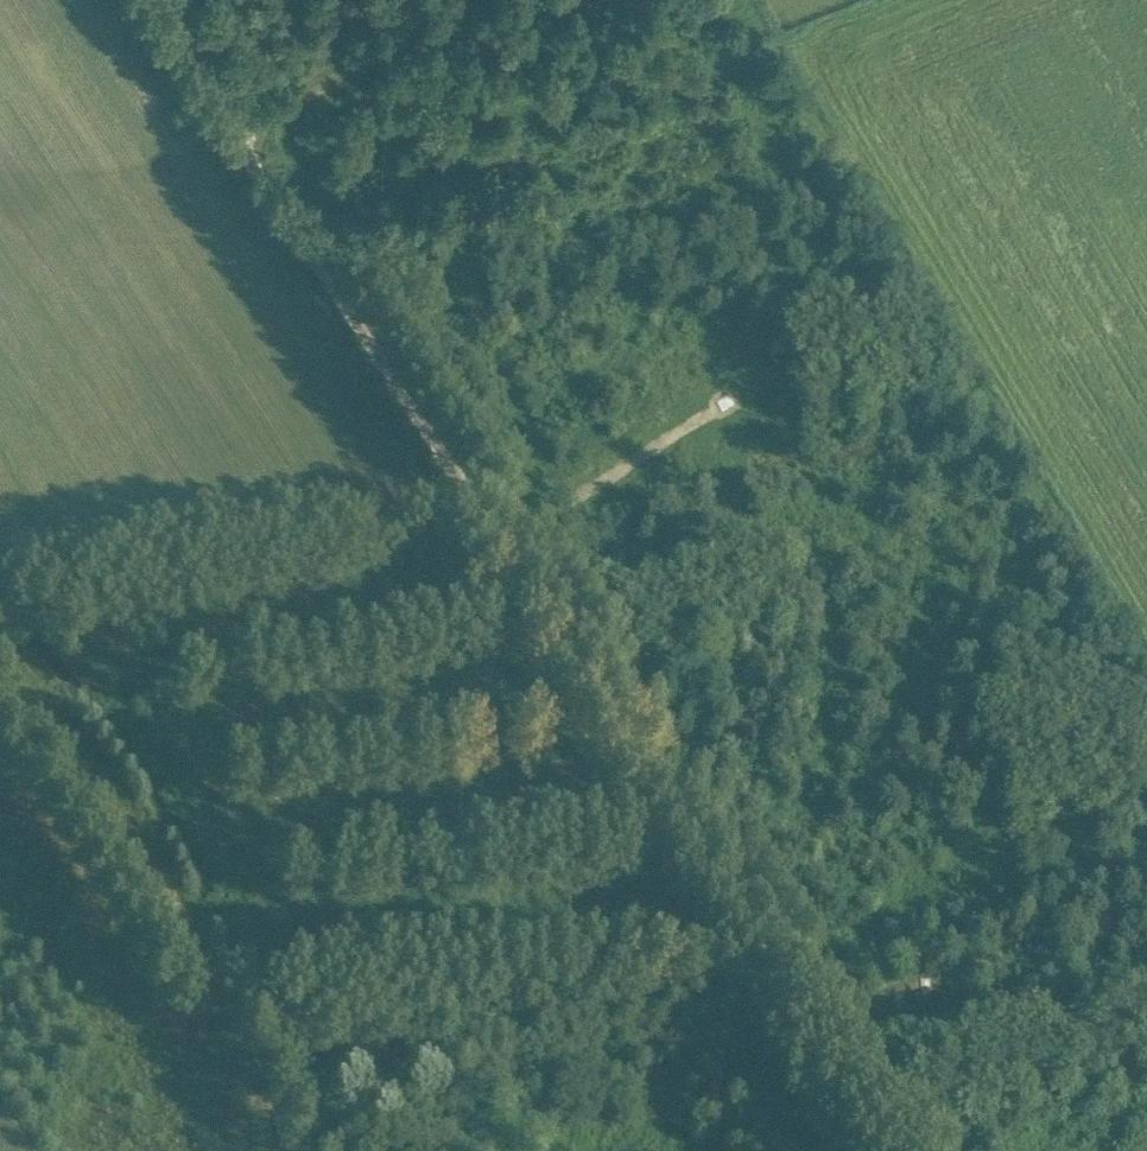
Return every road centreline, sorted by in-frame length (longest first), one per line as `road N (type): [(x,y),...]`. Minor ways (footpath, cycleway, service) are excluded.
road 1 (unclassified): [(909,1150),(228,121)]
road 2 (track): [(148,0),(228,121)]

